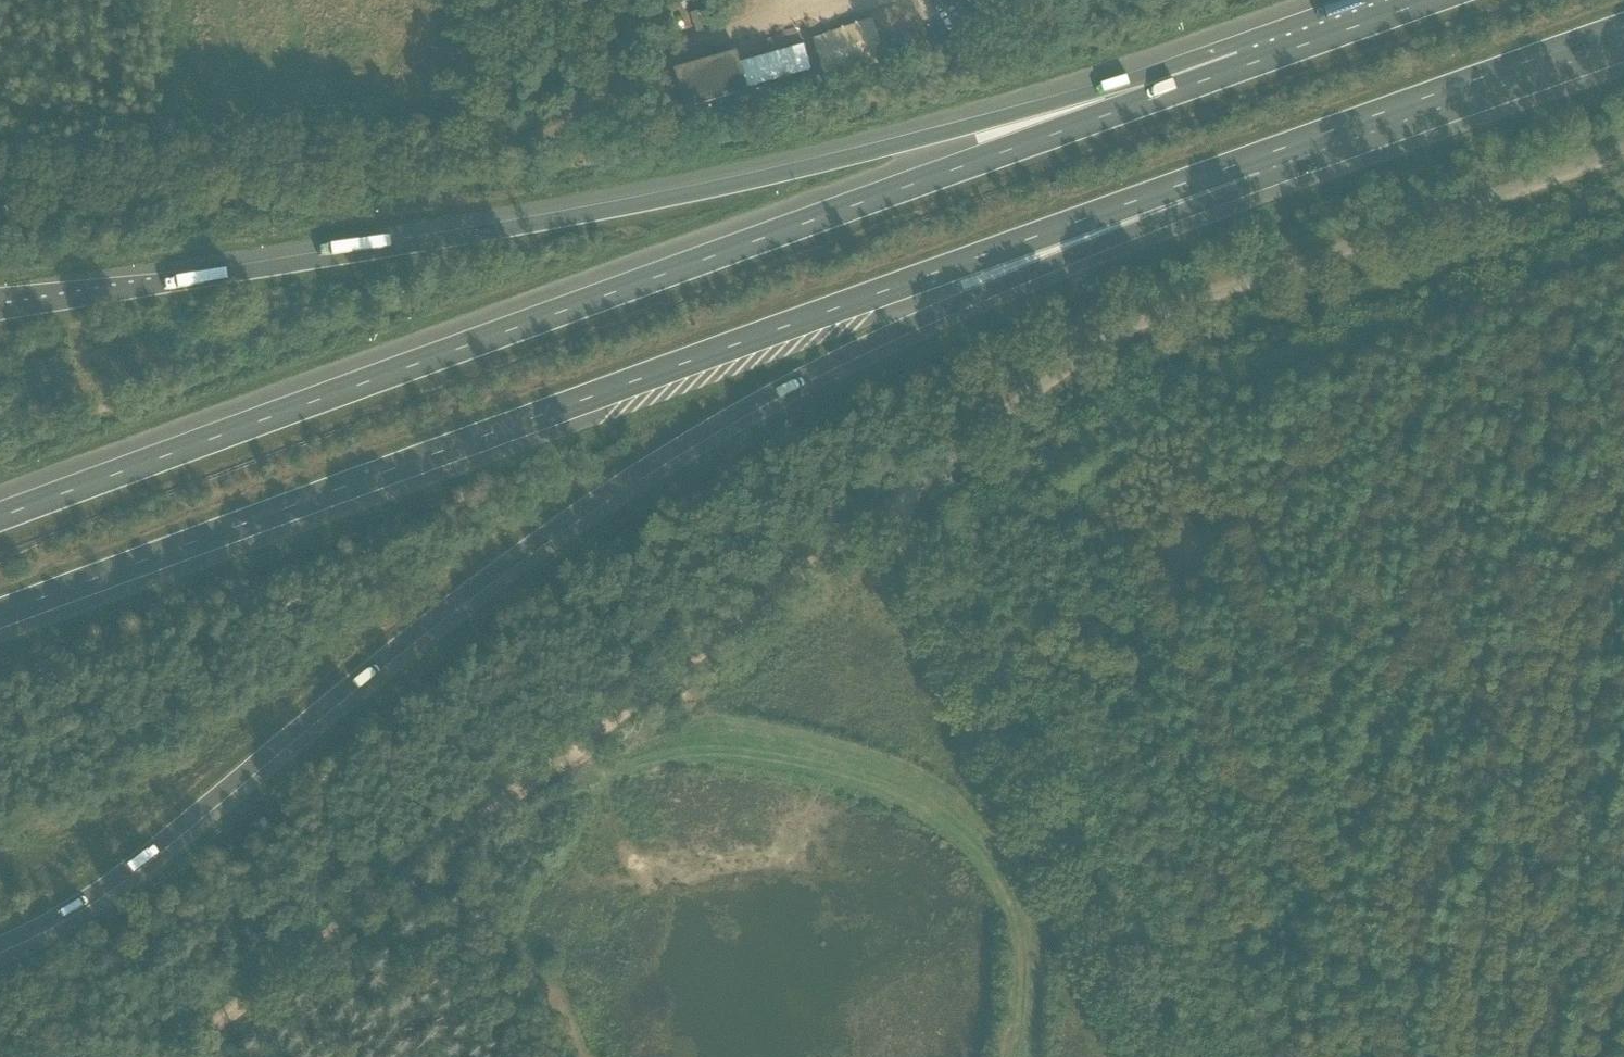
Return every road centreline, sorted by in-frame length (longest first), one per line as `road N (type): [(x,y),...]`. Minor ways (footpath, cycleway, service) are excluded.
road 1 (motorway): [(0,945),(105,886),(440,613),(637,471),(827,362),(1218,171)]
road 2 (unclassified): [(1157,1056),(915,568),(905,530),(910,490),(1098,344),(1143,320),(1623,148)]
road 3 (motorway): [(1244,66),(0,517)]
road 4 (motorway): [(0,614),(1218,171)]
road 5 (motorway): [(1244,66),(688,195),(0,312)]
road 6 (track): [(147,1056),(910,490)]
road 7 (motorway): [(1218,171),(1623,27)]
road 8 (motorway): [(1431,0),(1244,66)]

